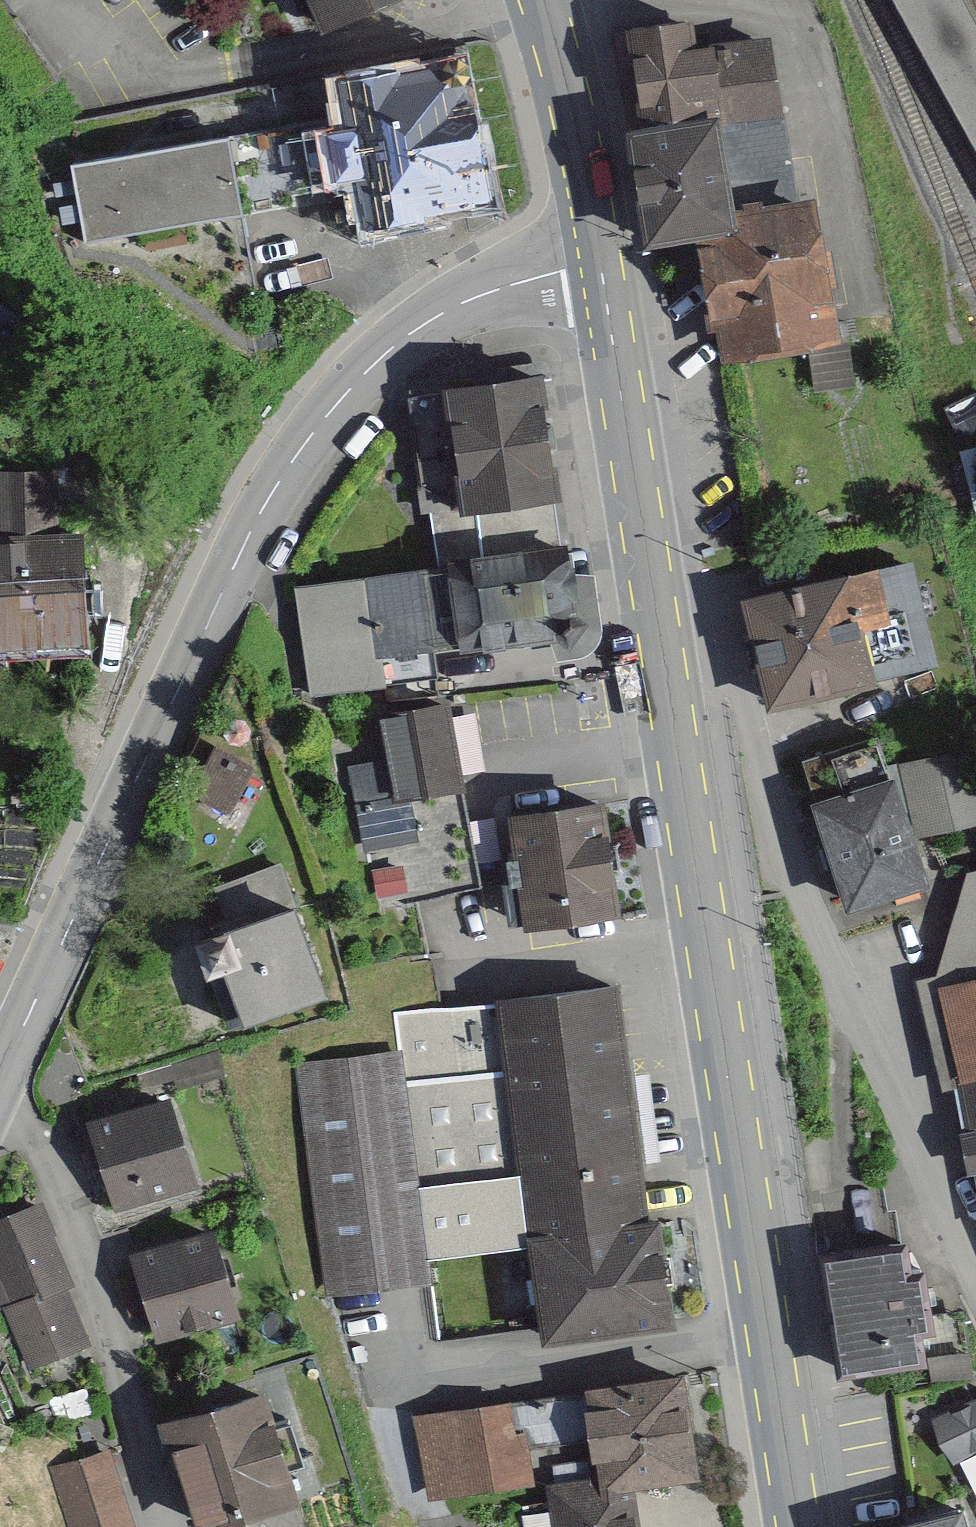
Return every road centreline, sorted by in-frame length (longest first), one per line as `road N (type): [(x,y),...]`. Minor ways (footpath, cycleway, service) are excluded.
road 1 (tertiary): [(0,1077),(176,664),(303,444),(357,381),(417,328),(481,295),(600,262)]
road 2 (primary): [(671,665),(805,1526)]
road 3 (residential): [(975,1250),(806,888),(735,676),(708,661),(671,665)]
road 4 (primary): [(600,262),(671,665)]
road 5 (primary): [(544,0),(600,262)]

